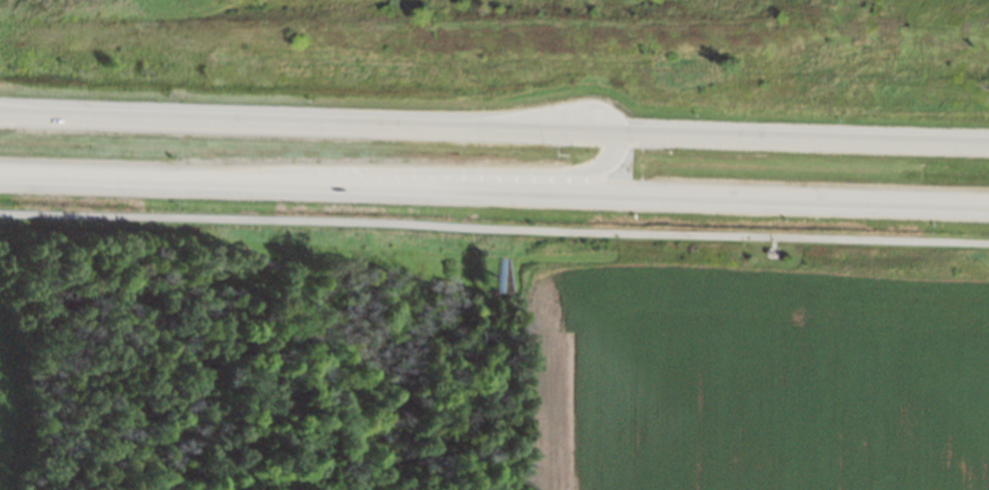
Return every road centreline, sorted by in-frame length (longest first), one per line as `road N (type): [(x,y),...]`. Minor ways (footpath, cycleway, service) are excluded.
road 1 (trunk): [(988,144),(0,114)]
road 2 (trunk): [(0,174),(988,203)]
road 3 (trunk): [(120,177),(572,167),(612,156),(617,133)]

